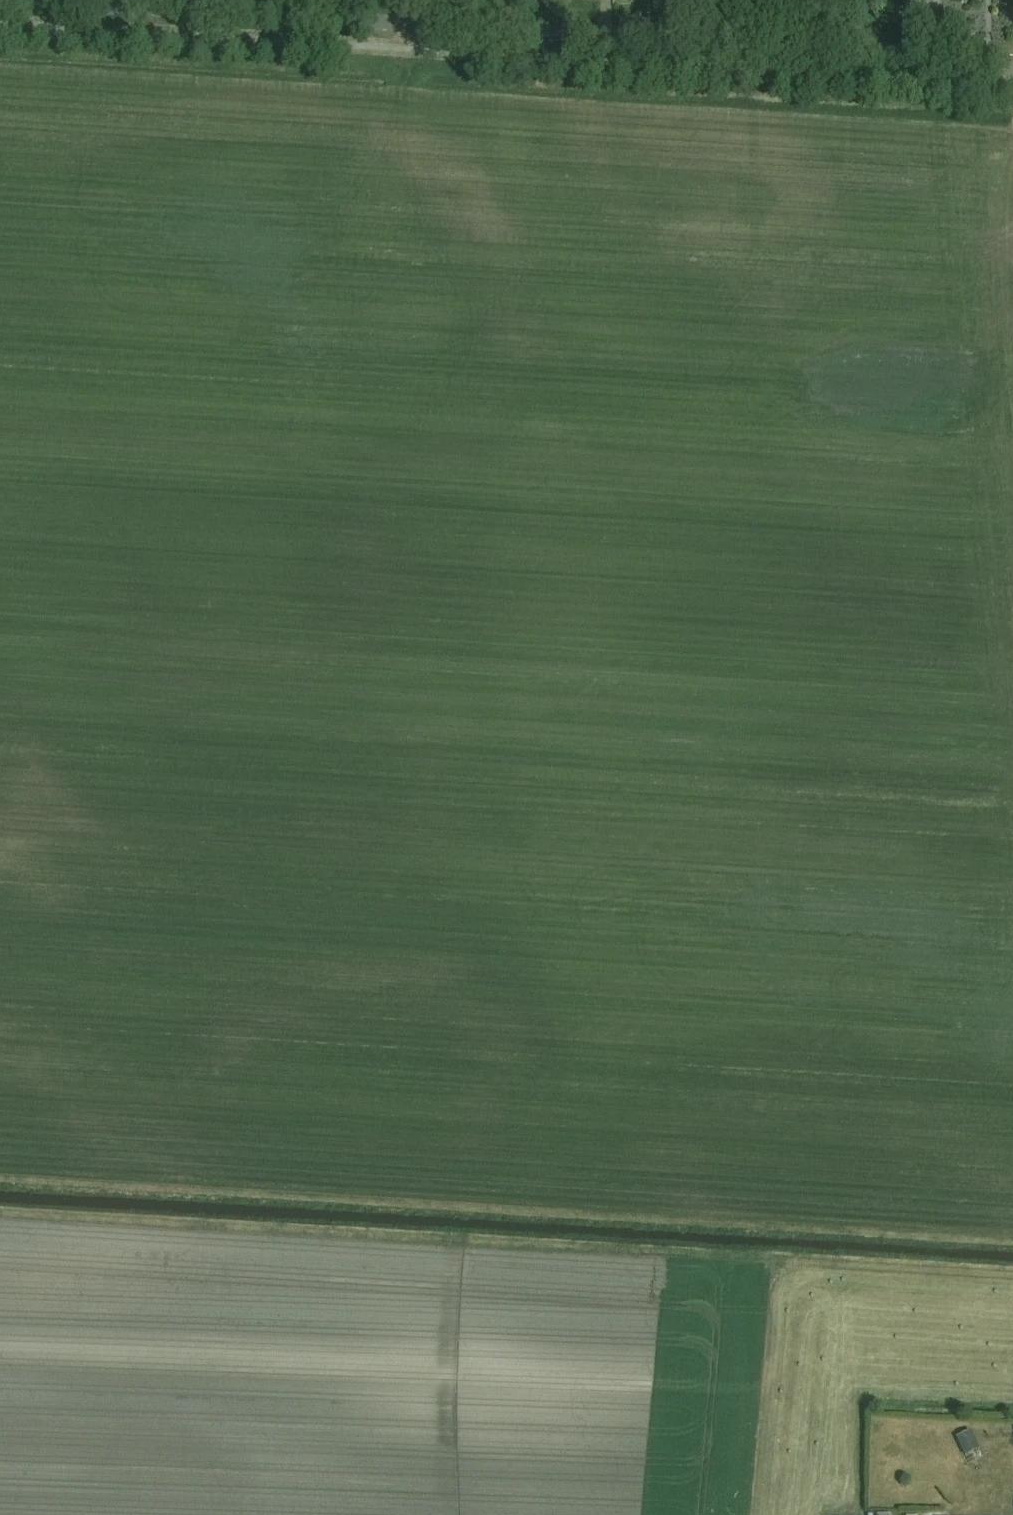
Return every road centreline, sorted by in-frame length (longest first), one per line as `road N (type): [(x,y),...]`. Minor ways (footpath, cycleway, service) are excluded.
road 1 (tertiary): [(1012,69),(0,2)]

